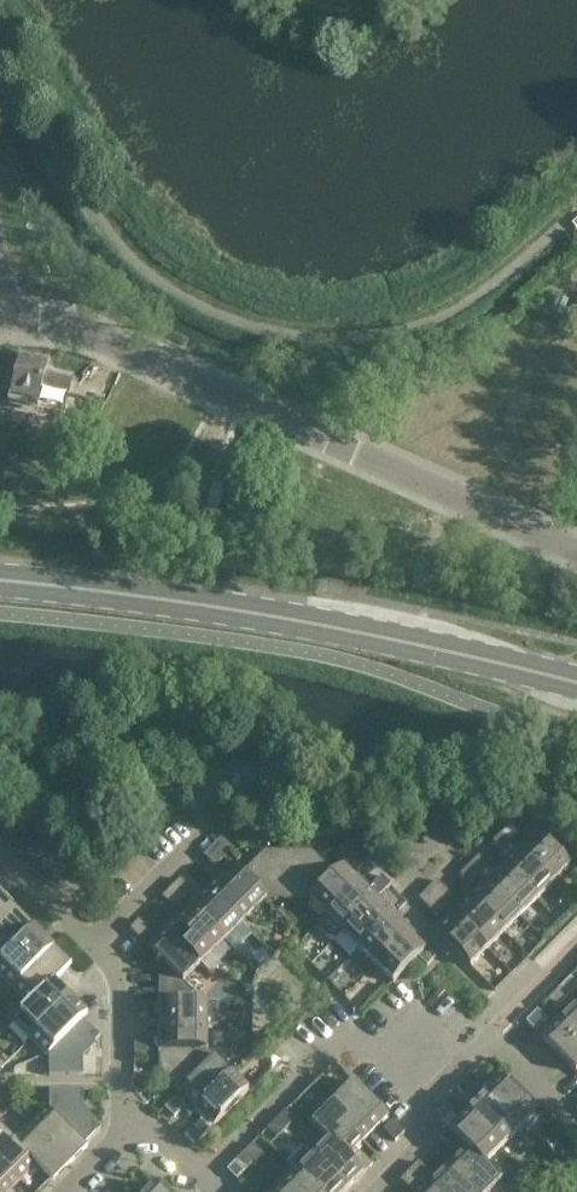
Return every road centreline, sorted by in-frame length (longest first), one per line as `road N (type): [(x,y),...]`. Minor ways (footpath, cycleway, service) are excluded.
road 1 (tertiary): [(576,550),(222,388),(62,323),(10,312)]
road 2 (primary): [(576,681),(240,609),(0,579)]
road 3 (residential): [(199,1175),(333,1049),(498,1046),(576,1125)]
road 4 (residential): [(99,940),(203,829),(207,773)]
road 5 (residential): [(140,1123),(125,1109),(121,980),(99,940)]
road 6 (residential): [(99,940),(0,855)]

